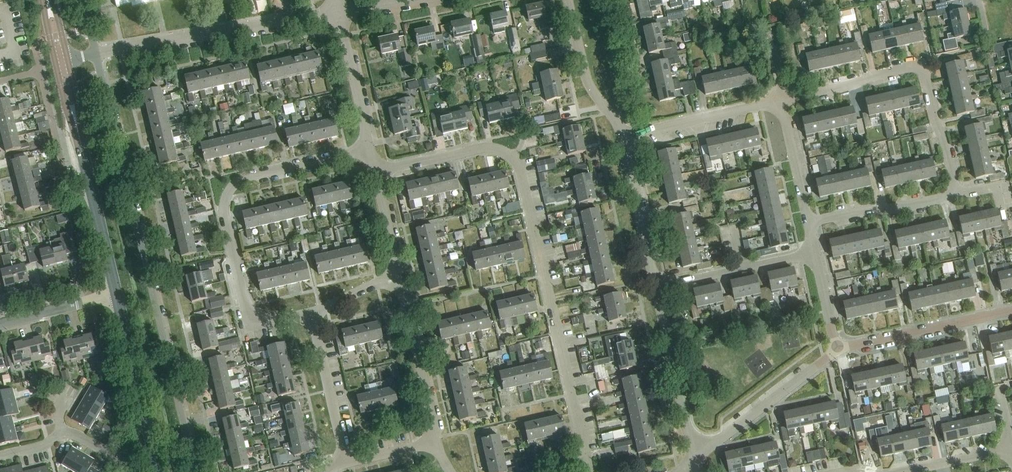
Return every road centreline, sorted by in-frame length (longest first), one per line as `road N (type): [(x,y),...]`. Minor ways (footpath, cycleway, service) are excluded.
road 1 (residential): [(590,471),(516,162),(485,148),(376,173)]
road 2 (residential): [(195,471),(95,54)]
road 3 (residential): [(311,314),(250,325),(225,199),(241,179),(370,150)]
road 4 (residential): [(956,195),(922,70),(780,102)]
road 5 (residential): [(95,54),(339,13)]
road 6 (secondary): [(116,294),(62,63)]
road 7 (secondary): [(158,471),(116,294)]
road 8 (residential): [(692,455),(837,347)]
road 9 (residential): [(837,347),(1011,311)]
road 10 (residential): [(692,455),(655,287)]
road 11 (residential): [(435,439),(399,279)]
road 12 (residential): [(655,287),(814,253)]
road 13 (residential): [(623,141),(780,102)]
road 14 (residential): [(623,141),(589,85),(569,0)]
road 15 (residential): [(344,462),(311,314)]
road 16 (residential): [(808,224),(956,195)]
road 17 (residential): [(655,287),(623,141)]
road 18 (residential): [(127,471),(78,434),(0,457)]
road 19 (residential): [(370,150),(339,13)]
road 20 (residential): [(808,224),(780,102)]
road 21 (residential): [(0,324),(116,294)]

